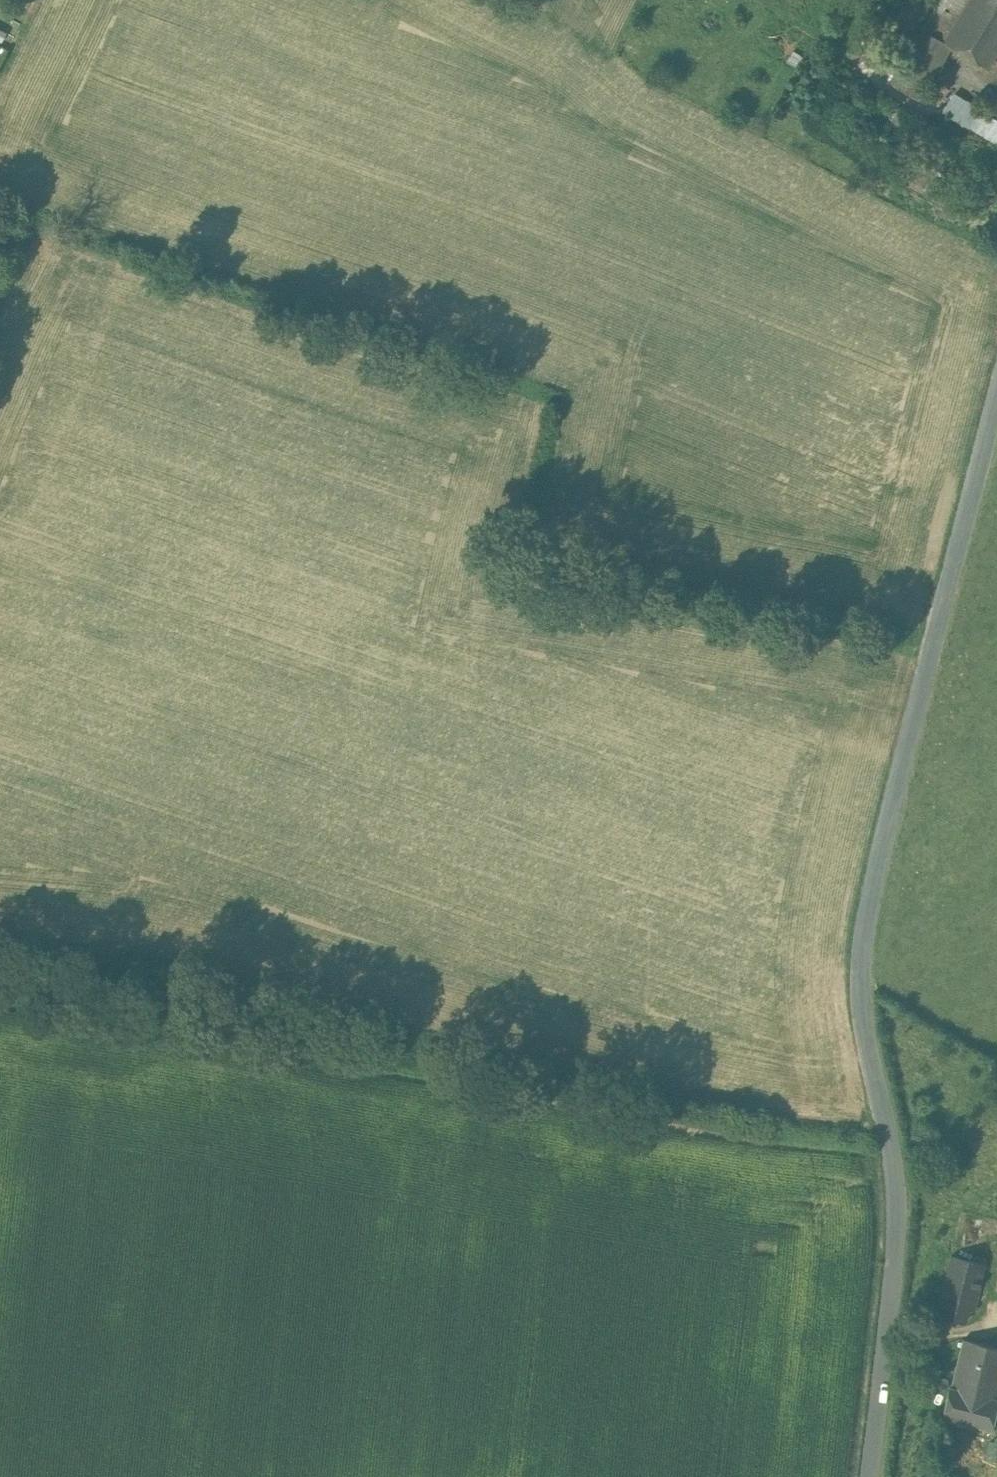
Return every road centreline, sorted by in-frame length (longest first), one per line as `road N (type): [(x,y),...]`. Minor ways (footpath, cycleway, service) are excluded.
road 1 (tertiary): [(873,1476),(901,1177),(868,1035),(865,981),(874,907),(996,403)]

